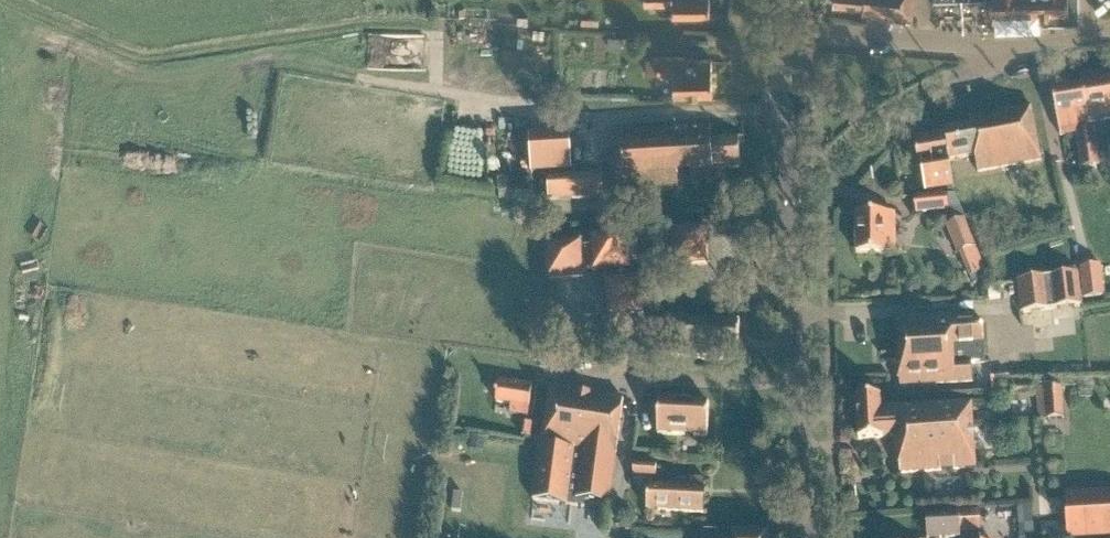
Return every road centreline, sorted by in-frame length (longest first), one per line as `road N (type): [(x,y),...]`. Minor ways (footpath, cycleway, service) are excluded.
road 1 (tertiary): [(807,537),(789,183)]
road 2 (residential): [(789,183),(808,177),(913,97),(1029,47)]
road 3 (residential): [(782,33),(1029,47)]
road 4 (tertiary): [(789,183),(782,33)]

